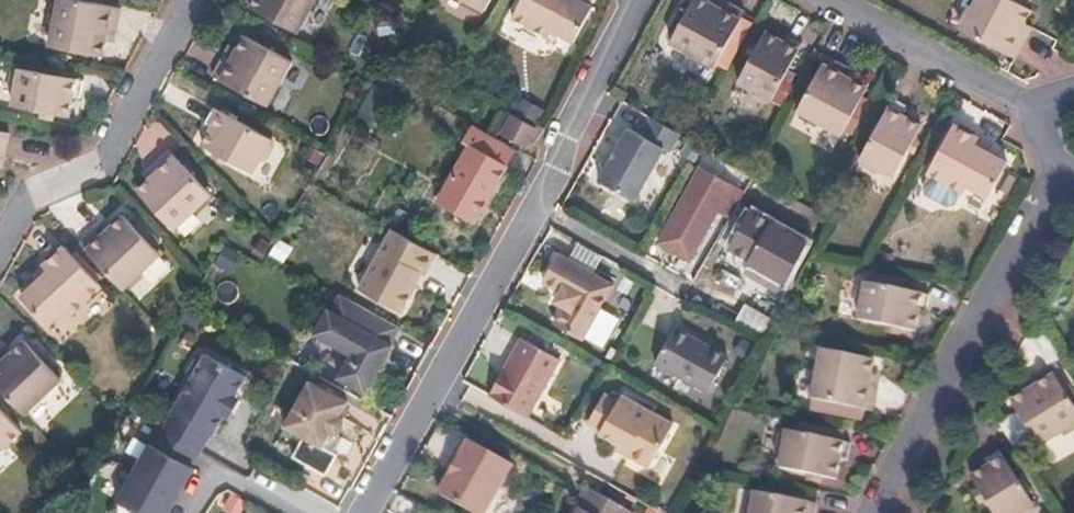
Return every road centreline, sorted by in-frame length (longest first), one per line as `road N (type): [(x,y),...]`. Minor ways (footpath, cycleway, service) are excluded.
road 1 (residential): [(627,0),(563,122),(555,168),(359,512)]
road 2 (residential): [(873,512),(1061,159)]
road 3 (residential): [(192,0),(103,169),(31,199),(0,253)]
road 4 (residential): [(1053,111),(829,0)]

